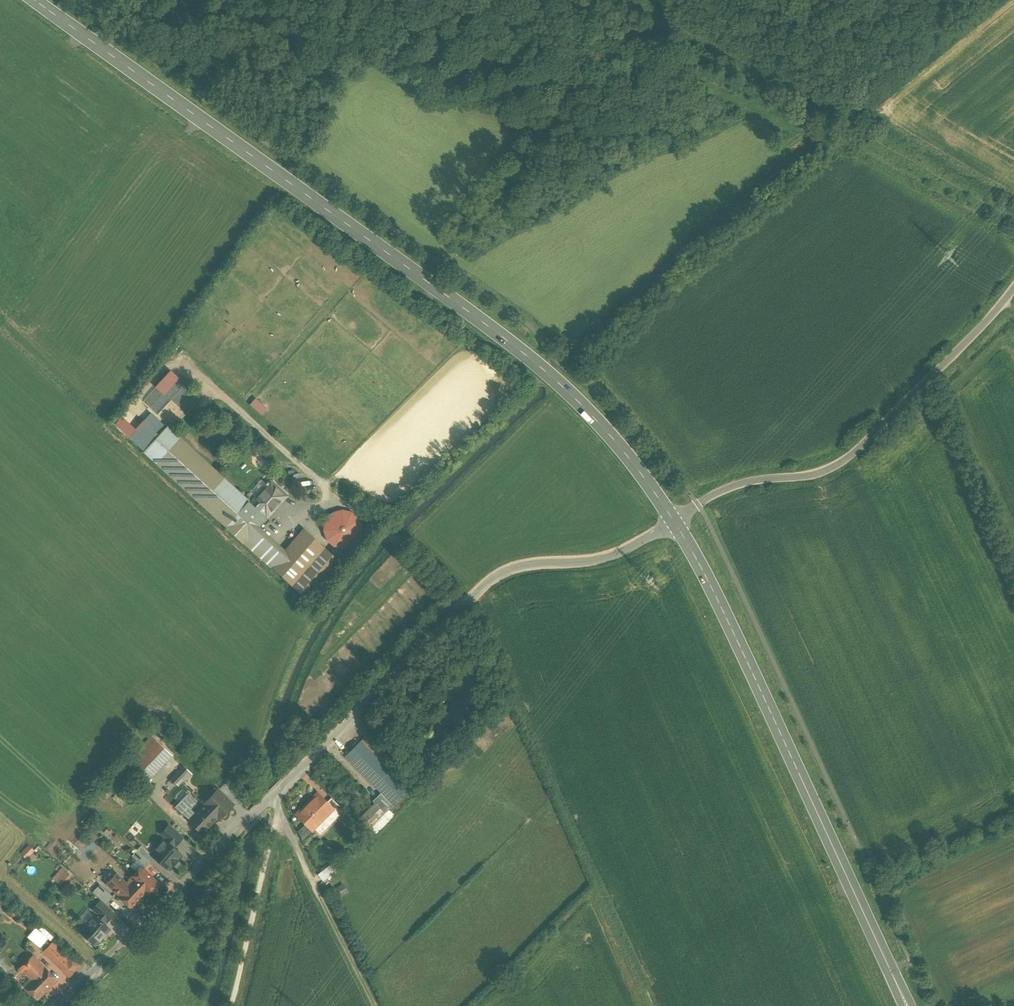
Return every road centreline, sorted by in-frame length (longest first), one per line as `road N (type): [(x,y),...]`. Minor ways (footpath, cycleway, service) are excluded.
road 1 (secondary): [(34,0),(541,367),(618,444),(675,522)]
road 2 (residential): [(675,522),(604,558),(518,566),(481,588),(58,1005)]
road 3 (secondary): [(675,522),(908,1005)]
road 4 (unclassified): [(1013,289),(855,454),(806,477),(734,486),(675,522)]
road 5 (track): [(273,795),(375,1005)]

